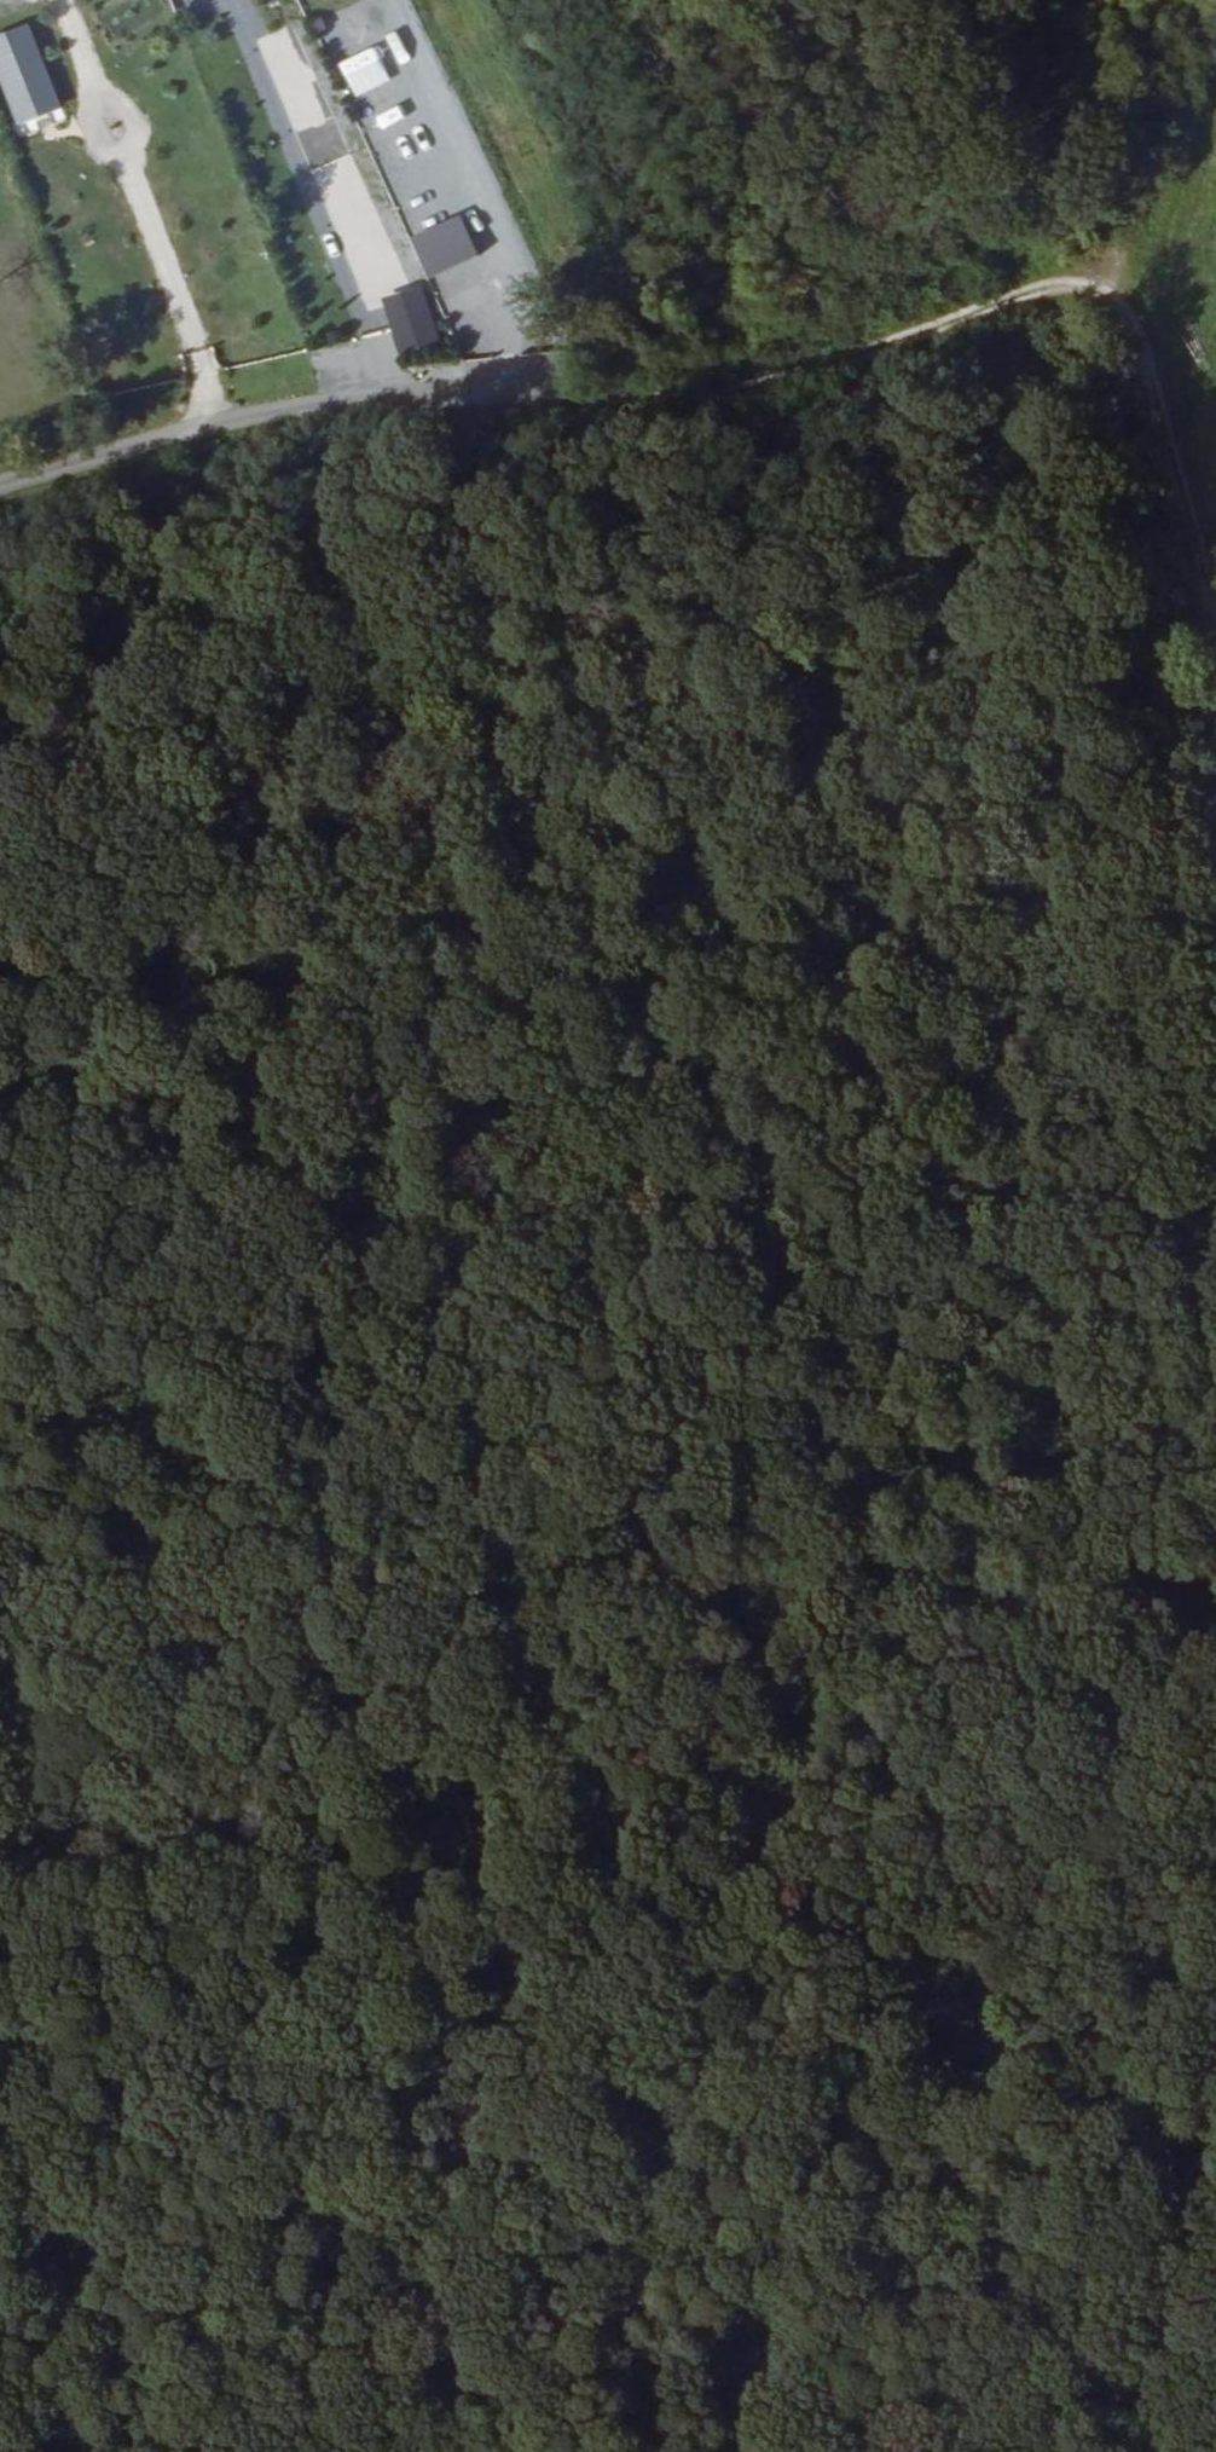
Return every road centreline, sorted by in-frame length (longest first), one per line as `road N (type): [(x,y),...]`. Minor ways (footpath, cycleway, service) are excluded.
road 1 (unclassified): [(0,495),(234,418),(665,360),(1118,250)]
road 2 (track): [(1118,250),(1118,310),(1215,646)]
road 3 (track): [(1215,2252),(1178,2451)]

